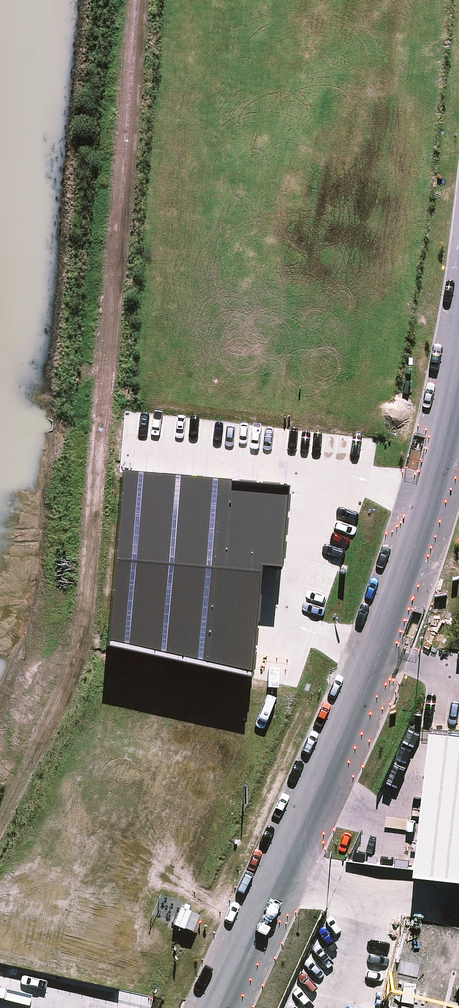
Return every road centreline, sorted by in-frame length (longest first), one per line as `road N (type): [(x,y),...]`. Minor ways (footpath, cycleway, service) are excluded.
road 1 (track): [(136,0),(82,636),(0,807)]
road 2 (unclassified): [(216,1007),(377,658),(411,569),(458,379)]

